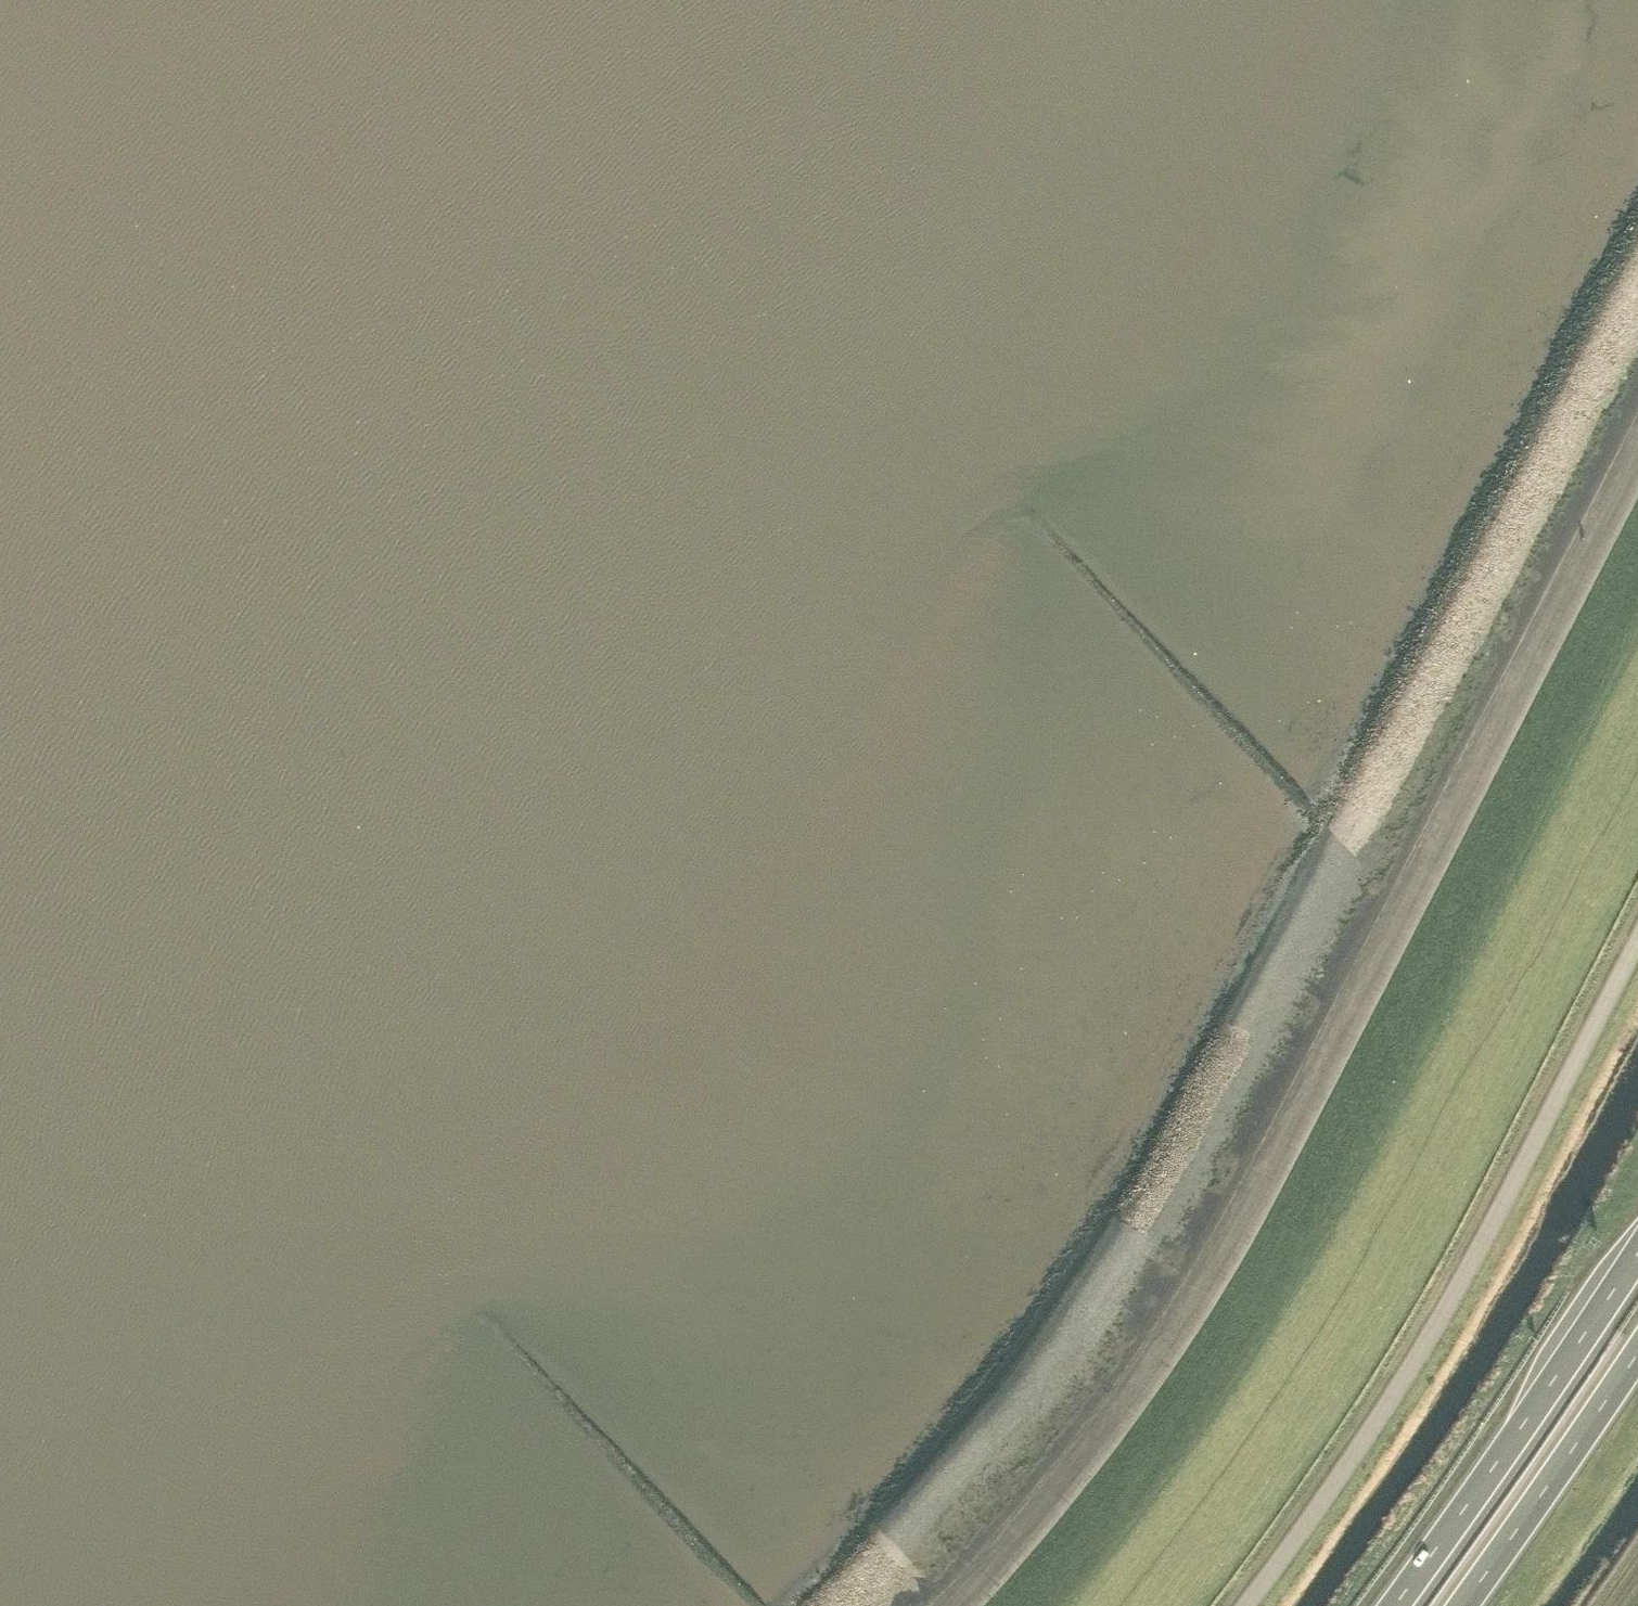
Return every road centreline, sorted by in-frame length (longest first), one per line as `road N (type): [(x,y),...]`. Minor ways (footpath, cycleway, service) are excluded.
road 1 (unclassified): [(1245,1605),(1363,1443),(1480,1252),(1637,944)]
road 2 (trunk): [(1637,1242),(1506,1450),(1390,1605)]
road 3 (trunk): [(1463,1605),(1637,1357)]

